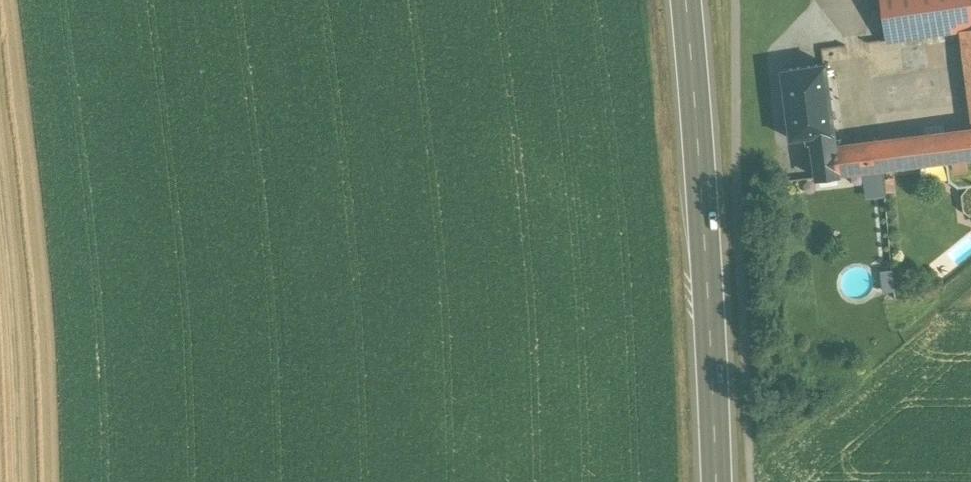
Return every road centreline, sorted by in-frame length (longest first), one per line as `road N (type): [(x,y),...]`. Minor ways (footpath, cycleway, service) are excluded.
road 1 (primary): [(718,481),(688,0)]

